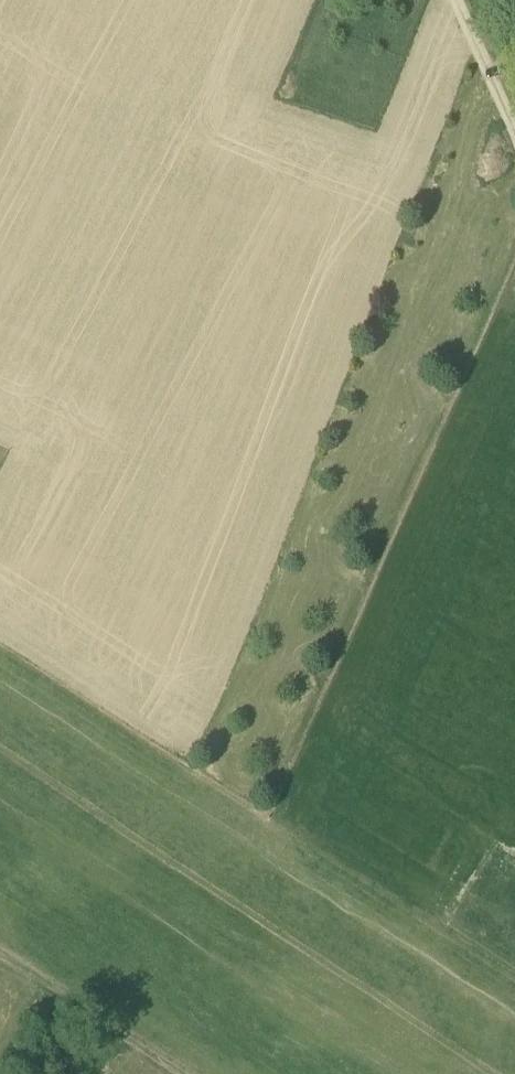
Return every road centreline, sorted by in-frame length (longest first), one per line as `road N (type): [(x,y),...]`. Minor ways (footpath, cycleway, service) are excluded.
road 1 (track): [(514,142),(454,0)]

